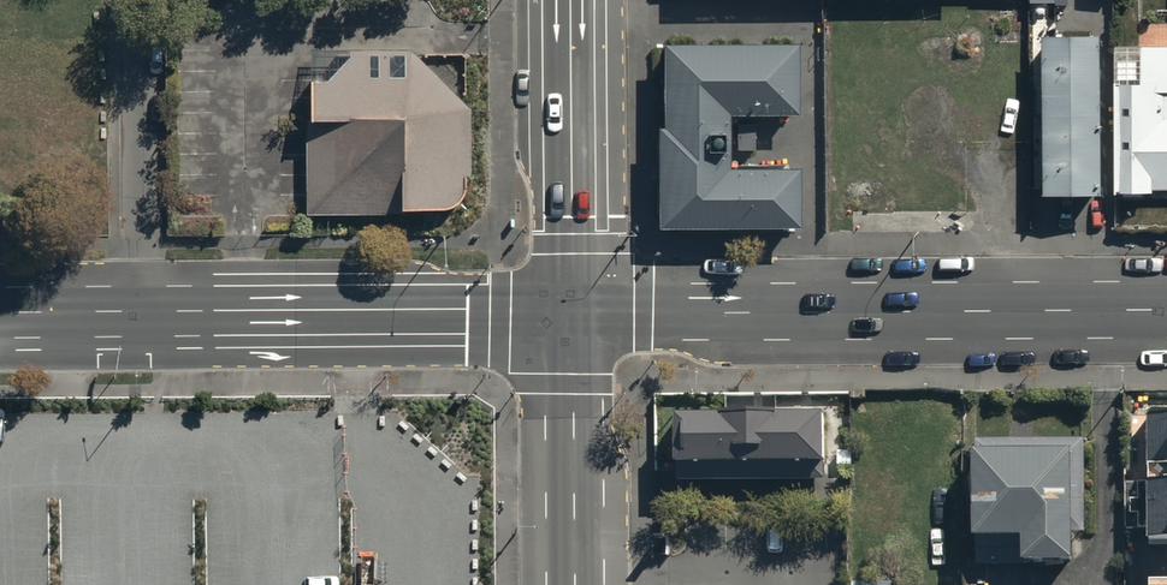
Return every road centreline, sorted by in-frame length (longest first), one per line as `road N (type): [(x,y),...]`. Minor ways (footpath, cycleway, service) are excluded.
road 1 (tertiary): [(572,315),(1166,311)]
road 2 (tertiary): [(143,317),(572,315)]
road 3 (residential): [(143,317),(140,0)]
road 4 (secondary): [(571,0),(572,315)]
road 5 (secondary): [(572,315),(574,584)]
road 6 (tertiary): [(0,318),(143,317)]

